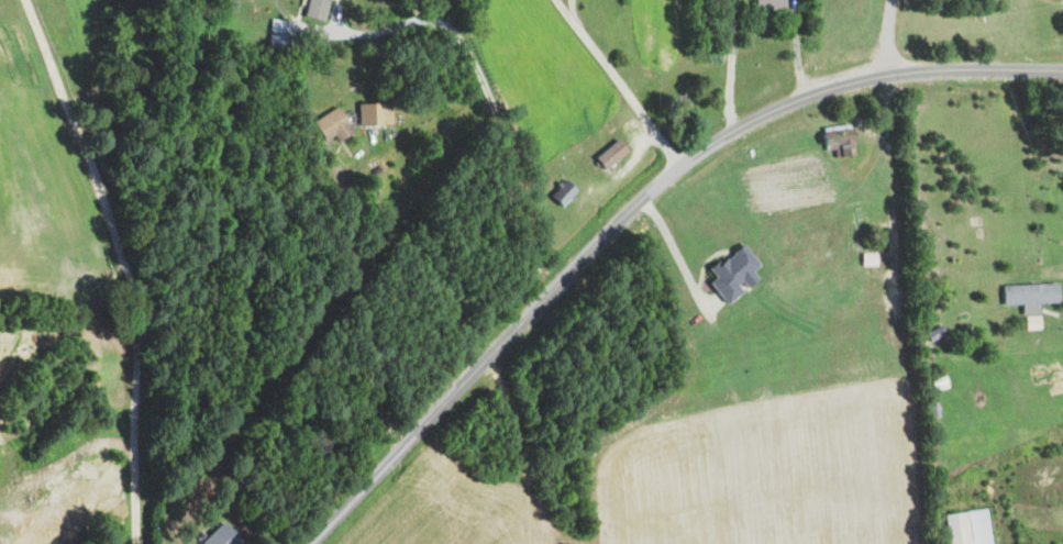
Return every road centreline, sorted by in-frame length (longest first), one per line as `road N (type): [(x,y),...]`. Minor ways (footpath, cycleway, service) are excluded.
road 1 (residential): [(1062,74),(921,73),(848,84),(722,137),(630,210),(311,543)]

